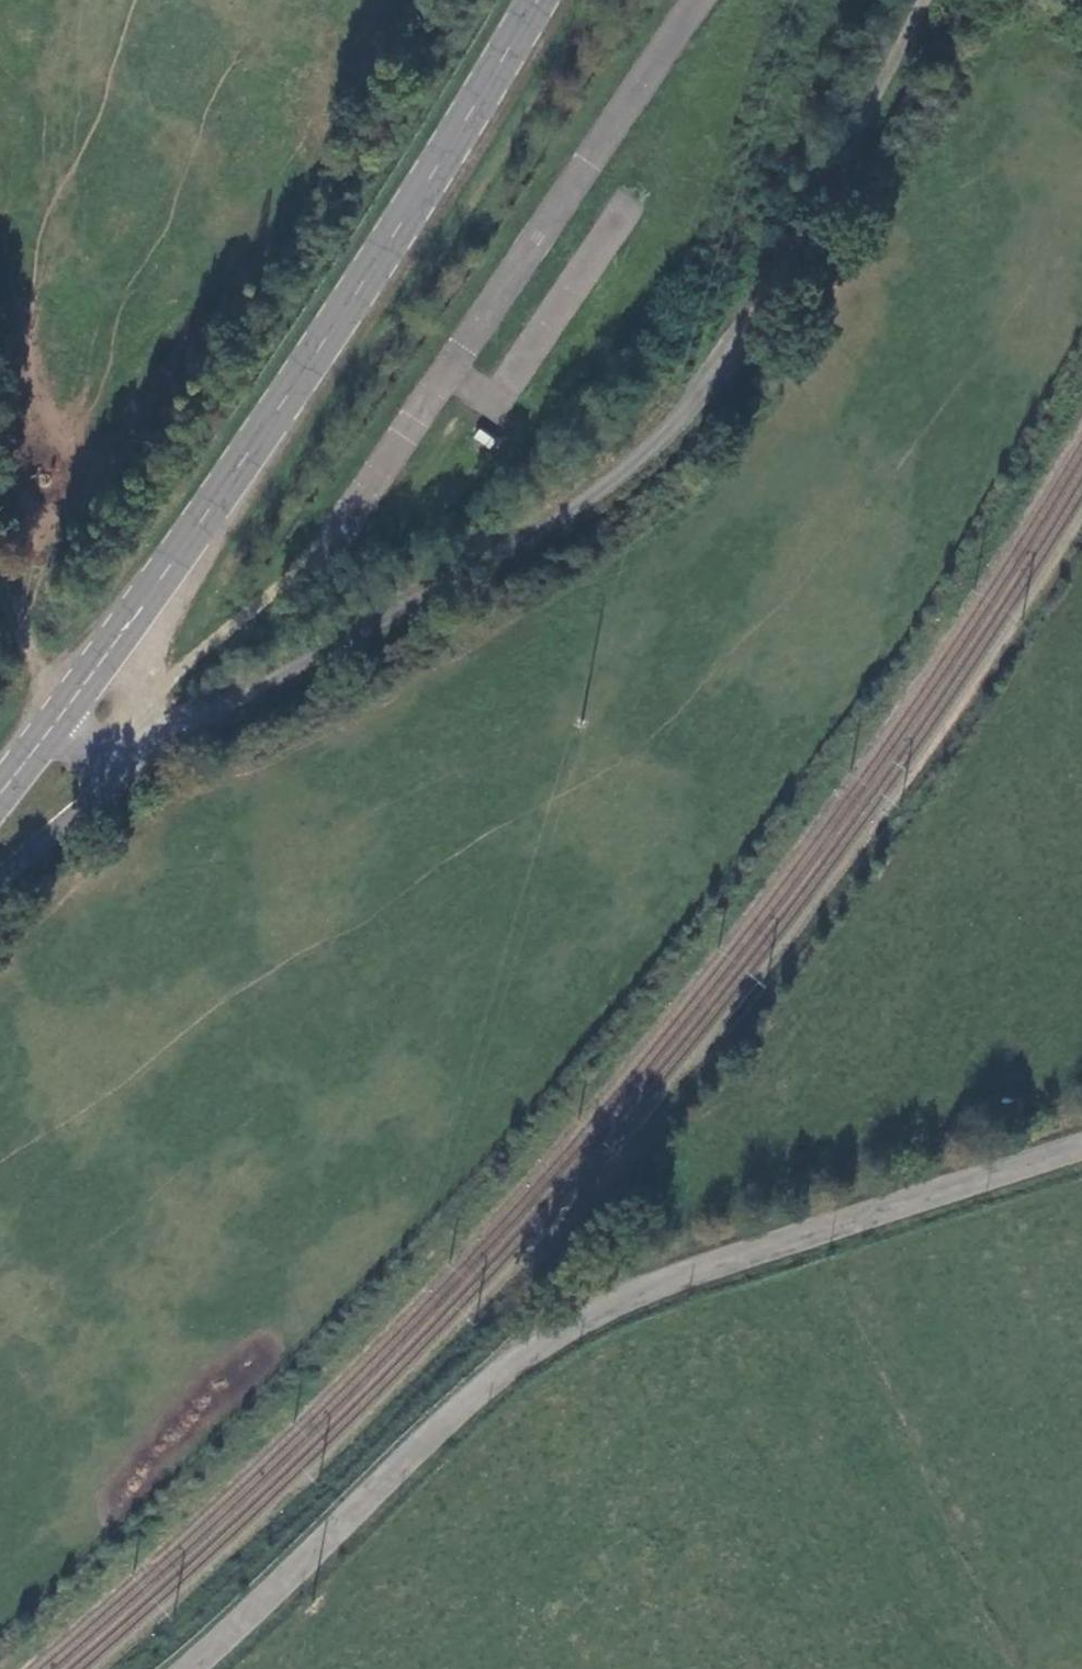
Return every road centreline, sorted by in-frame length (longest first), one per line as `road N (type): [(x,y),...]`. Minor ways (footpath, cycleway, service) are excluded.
road 1 (unclassified): [(925,0),(709,386),(596,496),(496,562),(135,760),(73,732),(56,706)]
road 2 (unclassified): [(1081,1151),(828,1227),(602,1311),(510,1369),(438,1427),(188,1668)]
road 3 (secondary): [(56,706),(236,485),(534,0)]
road 4 (track): [(56,706),(0,578)]

